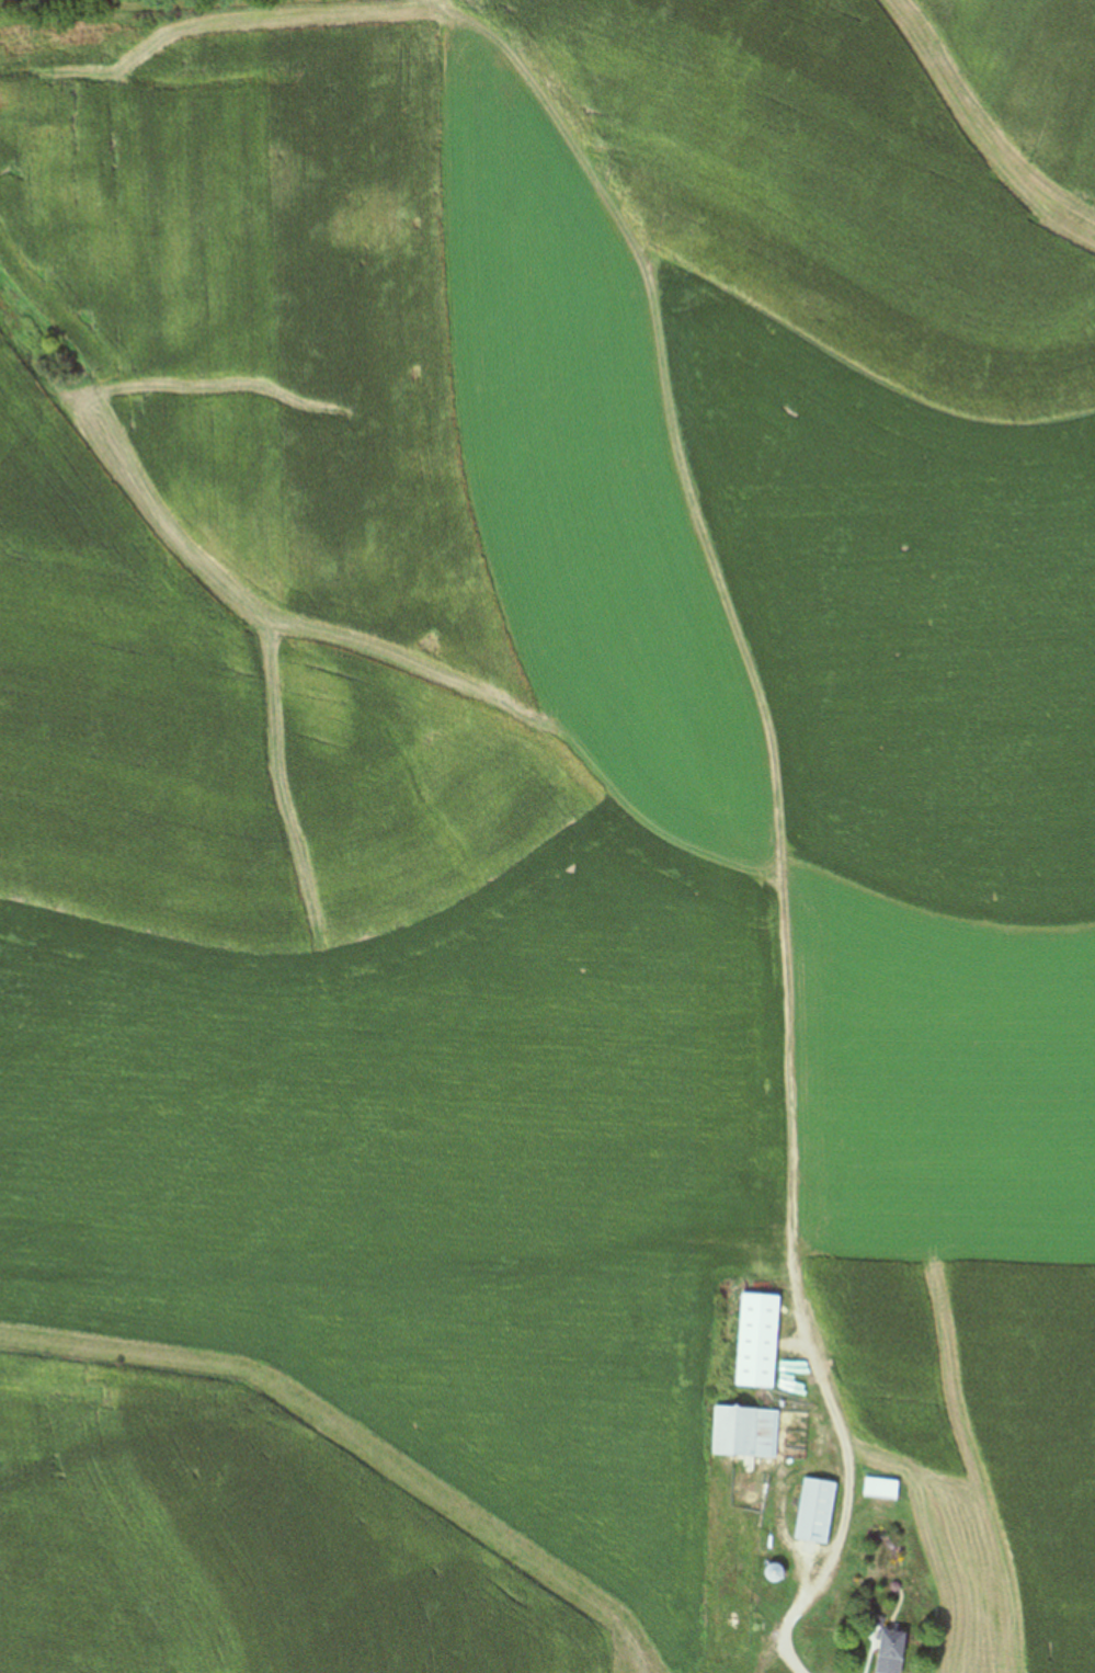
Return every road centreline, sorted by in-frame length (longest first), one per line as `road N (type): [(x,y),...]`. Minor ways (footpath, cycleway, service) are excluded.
road 1 (residential): [(826,1564),(780,1638),(794,1672)]

